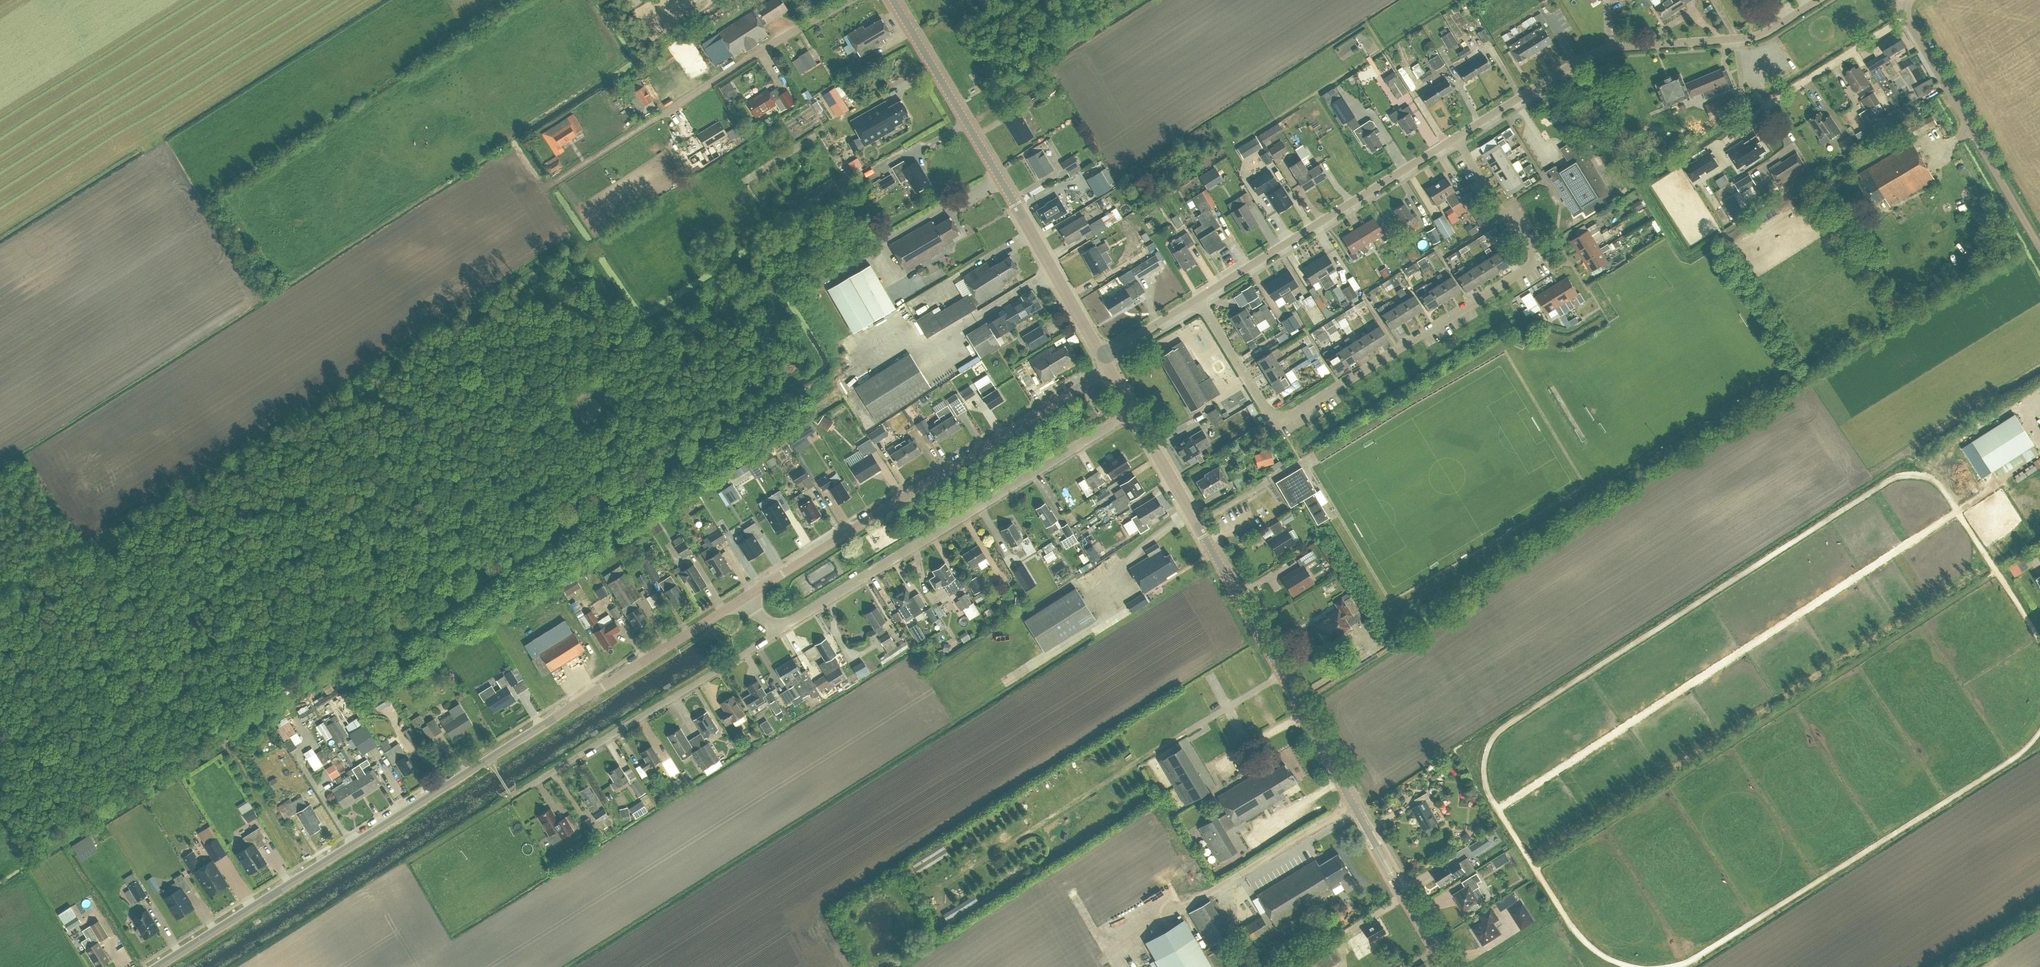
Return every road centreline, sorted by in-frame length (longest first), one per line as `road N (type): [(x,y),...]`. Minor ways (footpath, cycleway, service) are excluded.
road 1 (track): [(0,658),(132,598),(165,529),(263,506),(314,482),(340,418),(429,402),(485,346),(547,325),(571,230),(545,188),(557,180)]
road 2 (track): [(550,707),(461,560),(405,588),(334,589),(300,602),(265,648),(238,662),(185,667),(139,730),(113,750),(25,771),(0,765)]
road 3 (unclassified): [(157,966),(749,595)]
road 4 (secondary): [(1446,966),(1133,409)]
road 5 (residential): [(1455,138),(1534,255),(1516,275),(1283,418),(1265,409),(1199,299)]
road 6 (unclassified): [(749,595),(1108,364)]
road 7 (secondary): [(1108,364),(893,0)]
road 8 (residential): [(776,632),(1133,409)]
road 9 (unclassified): [(1455,138),(1602,50),(1756,36),(1818,0)]
road 10 (residential): [(850,0),(557,180)]
road 11 (residential): [(511,796),(776,632)]
road 12 (unclassified): [(1199,299),(1455,138)]
road 13 (track): [(1351,801),(1123,942),(1117,966)]
road 14 (unclassified): [(2039,247),(1906,16)]
road 15 (track): [(1185,733),(964,873)]
road 16 (residential): [(1906,16),(1775,99),(1727,140)]

